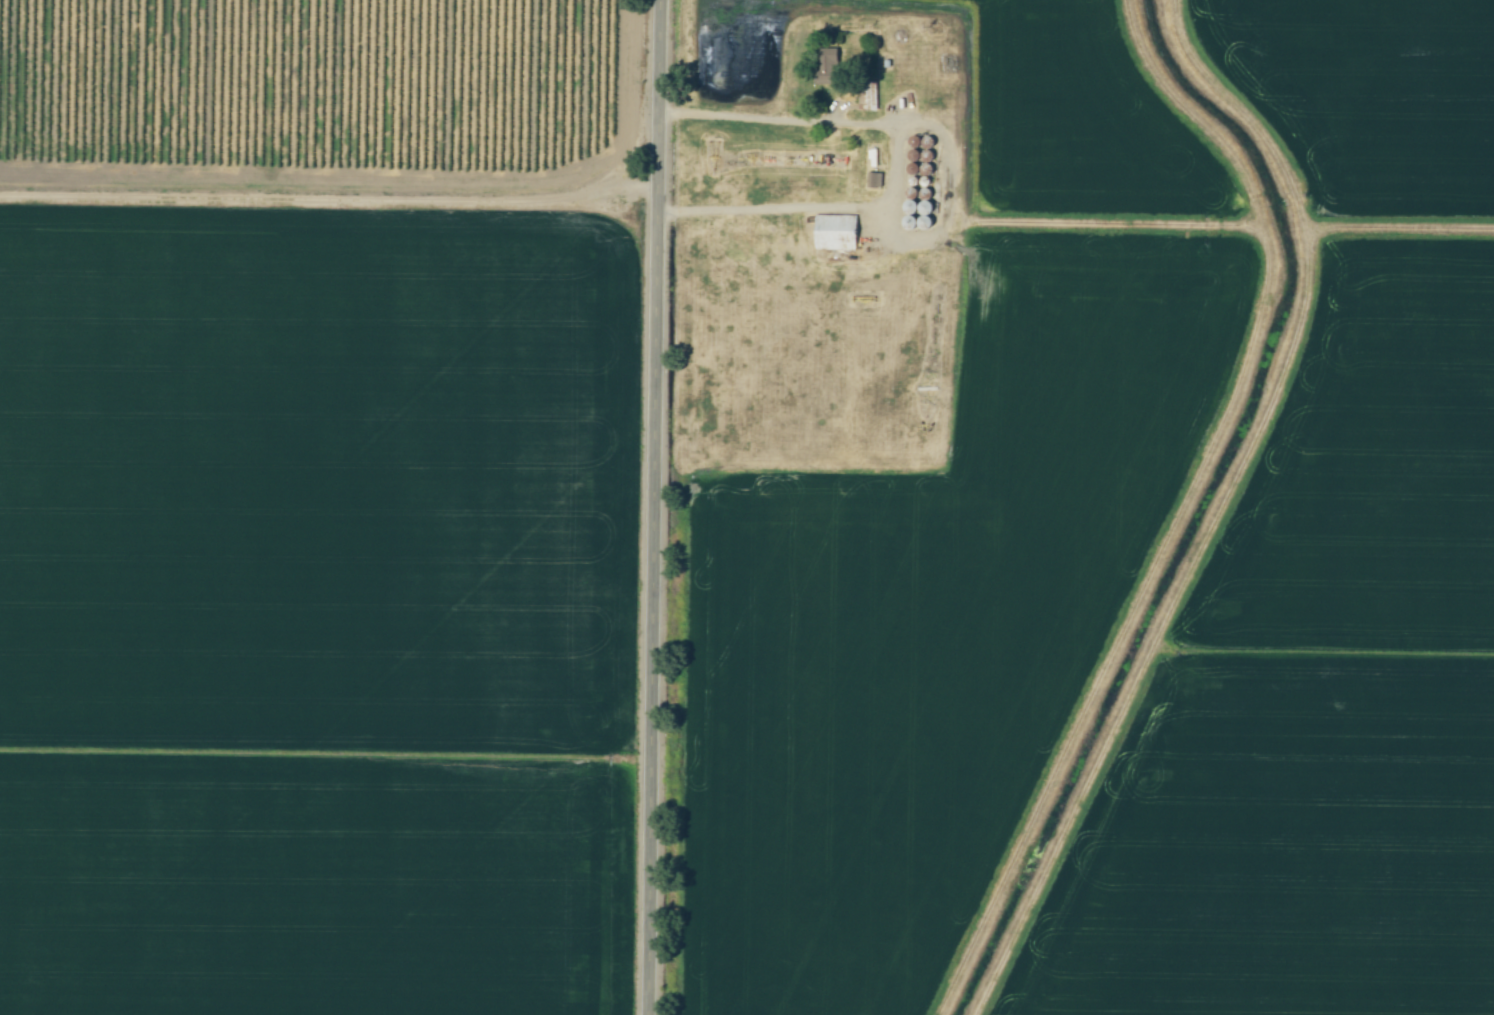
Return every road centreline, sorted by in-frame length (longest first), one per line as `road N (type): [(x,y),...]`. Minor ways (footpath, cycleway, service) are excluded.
road 1 (residential): [(647,1014),(661,0)]

